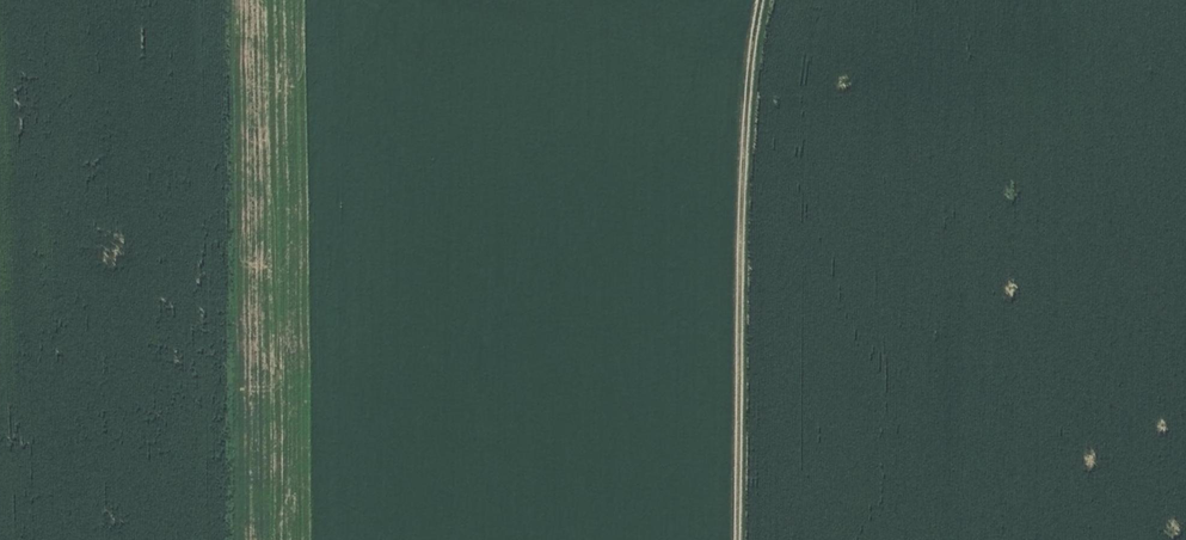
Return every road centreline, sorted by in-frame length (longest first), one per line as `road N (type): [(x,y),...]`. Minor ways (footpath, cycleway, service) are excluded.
road 1 (track): [(762,0),(749,61),(741,539)]

